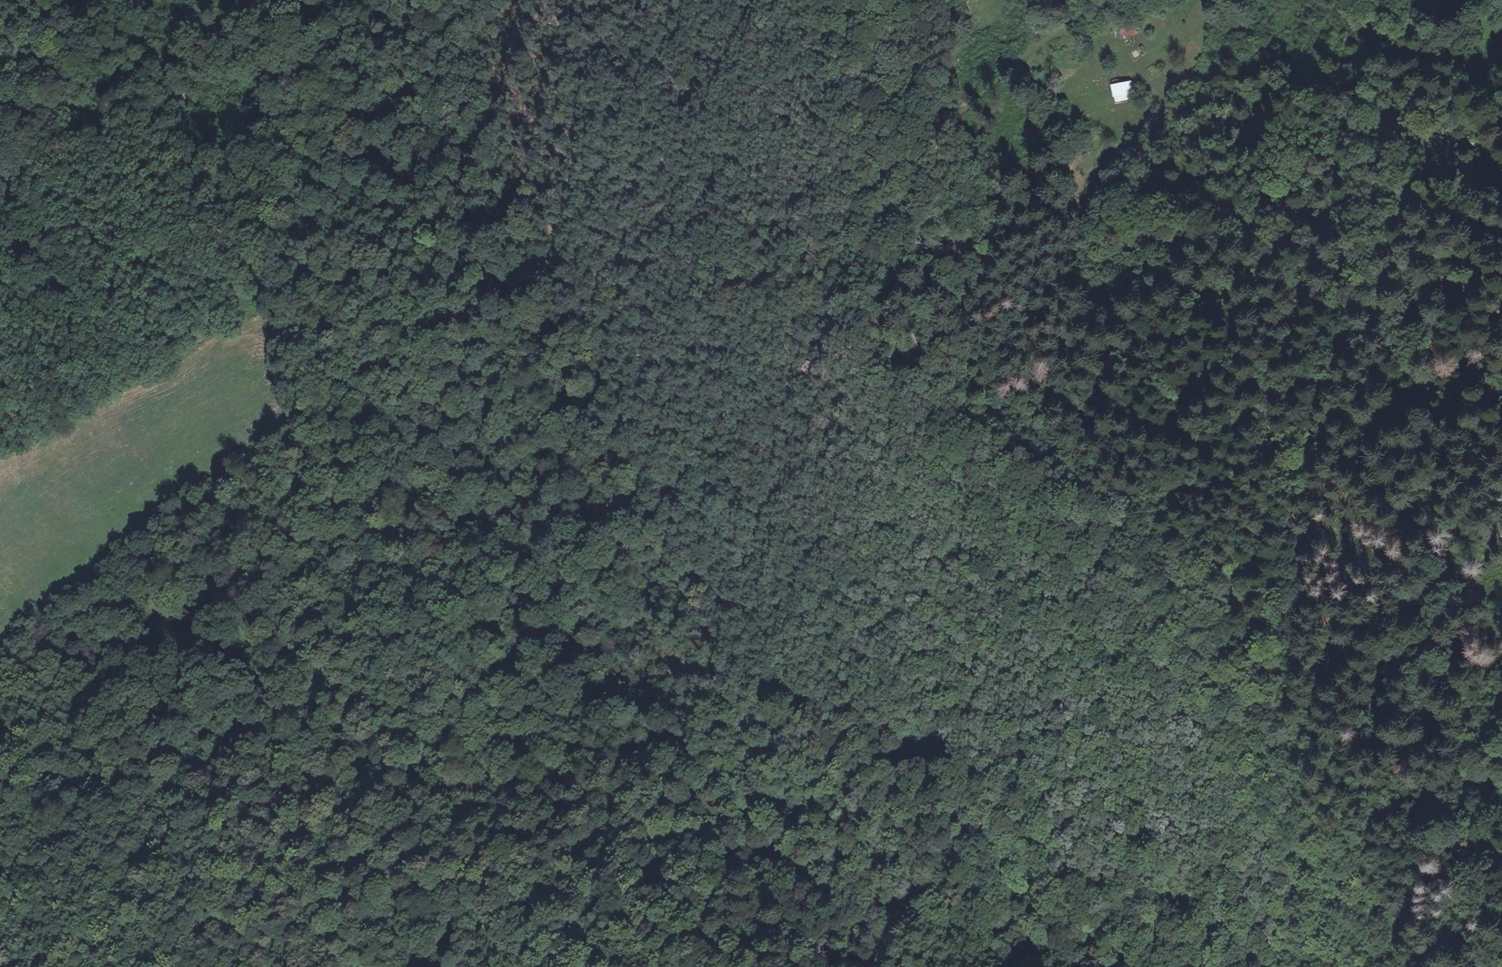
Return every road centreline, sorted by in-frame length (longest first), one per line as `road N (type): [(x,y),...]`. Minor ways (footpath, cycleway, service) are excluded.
road 1 (track): [(1501,151),(1422,126),(1396,132),(1365,169),(1305,424),(1261,559),(1270,689),(1308,798),(1399,966)]
road 2 (track): [(0,661),(62,678),(81,714),(45,817),(15,966)]
road 3 (track): [(263,0),(233,55),(187,99),(132,131),(41,159),(22,190)]

